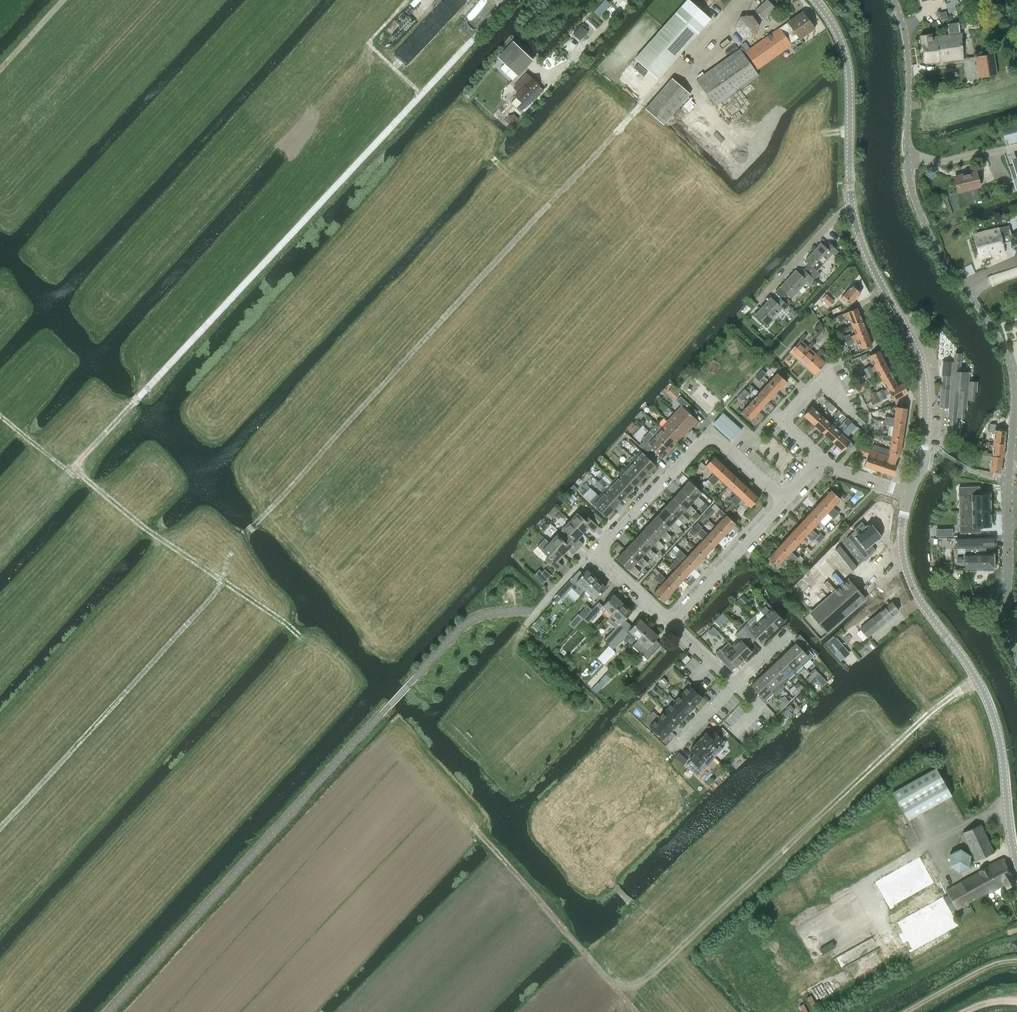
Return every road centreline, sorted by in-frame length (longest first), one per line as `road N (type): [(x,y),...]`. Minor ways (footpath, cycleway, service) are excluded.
road 1 (track): [(0,554),(504,4)]
road 2 (unclassified): [(1016,655),(1007,602),(1012,371),(995,331),(935,246),(911,190),(909,68),(894,0)]
road 3 (track): [(245,533),(546,206),(490,153)]
road 4 (track): [(623,998),(931,711),(977,681)]
road 5 (track): [(0,414),(331,663)]
road 6 (tertiary): [(1016,876),(988,708),(906,575),(901,532),(909,494)]
road 7 (track): [(245,533),(223,580),(0,830)]
road 8 (residential): [(596,553),(710,438),(785,502)]
road 9 (tertiary): [(852,208),(848,69),(839,37),(815,0)]
road 10 (track): [(495,850),(634,1011)]
road 11 (tertiary): [(923,395),(918,358),(852,208)]
road 12 (track): [(546,206),(670,70)]
road 13 (track): [(854,890),(781,934),(800,999),(780,1011)]
road 14 (residential): [(822,458),(782,422),(820,382),(868,429)]
road 15 (residential): [(670,624),(785,502)]
road 16 (residential): [(757,303),(852,208)]

